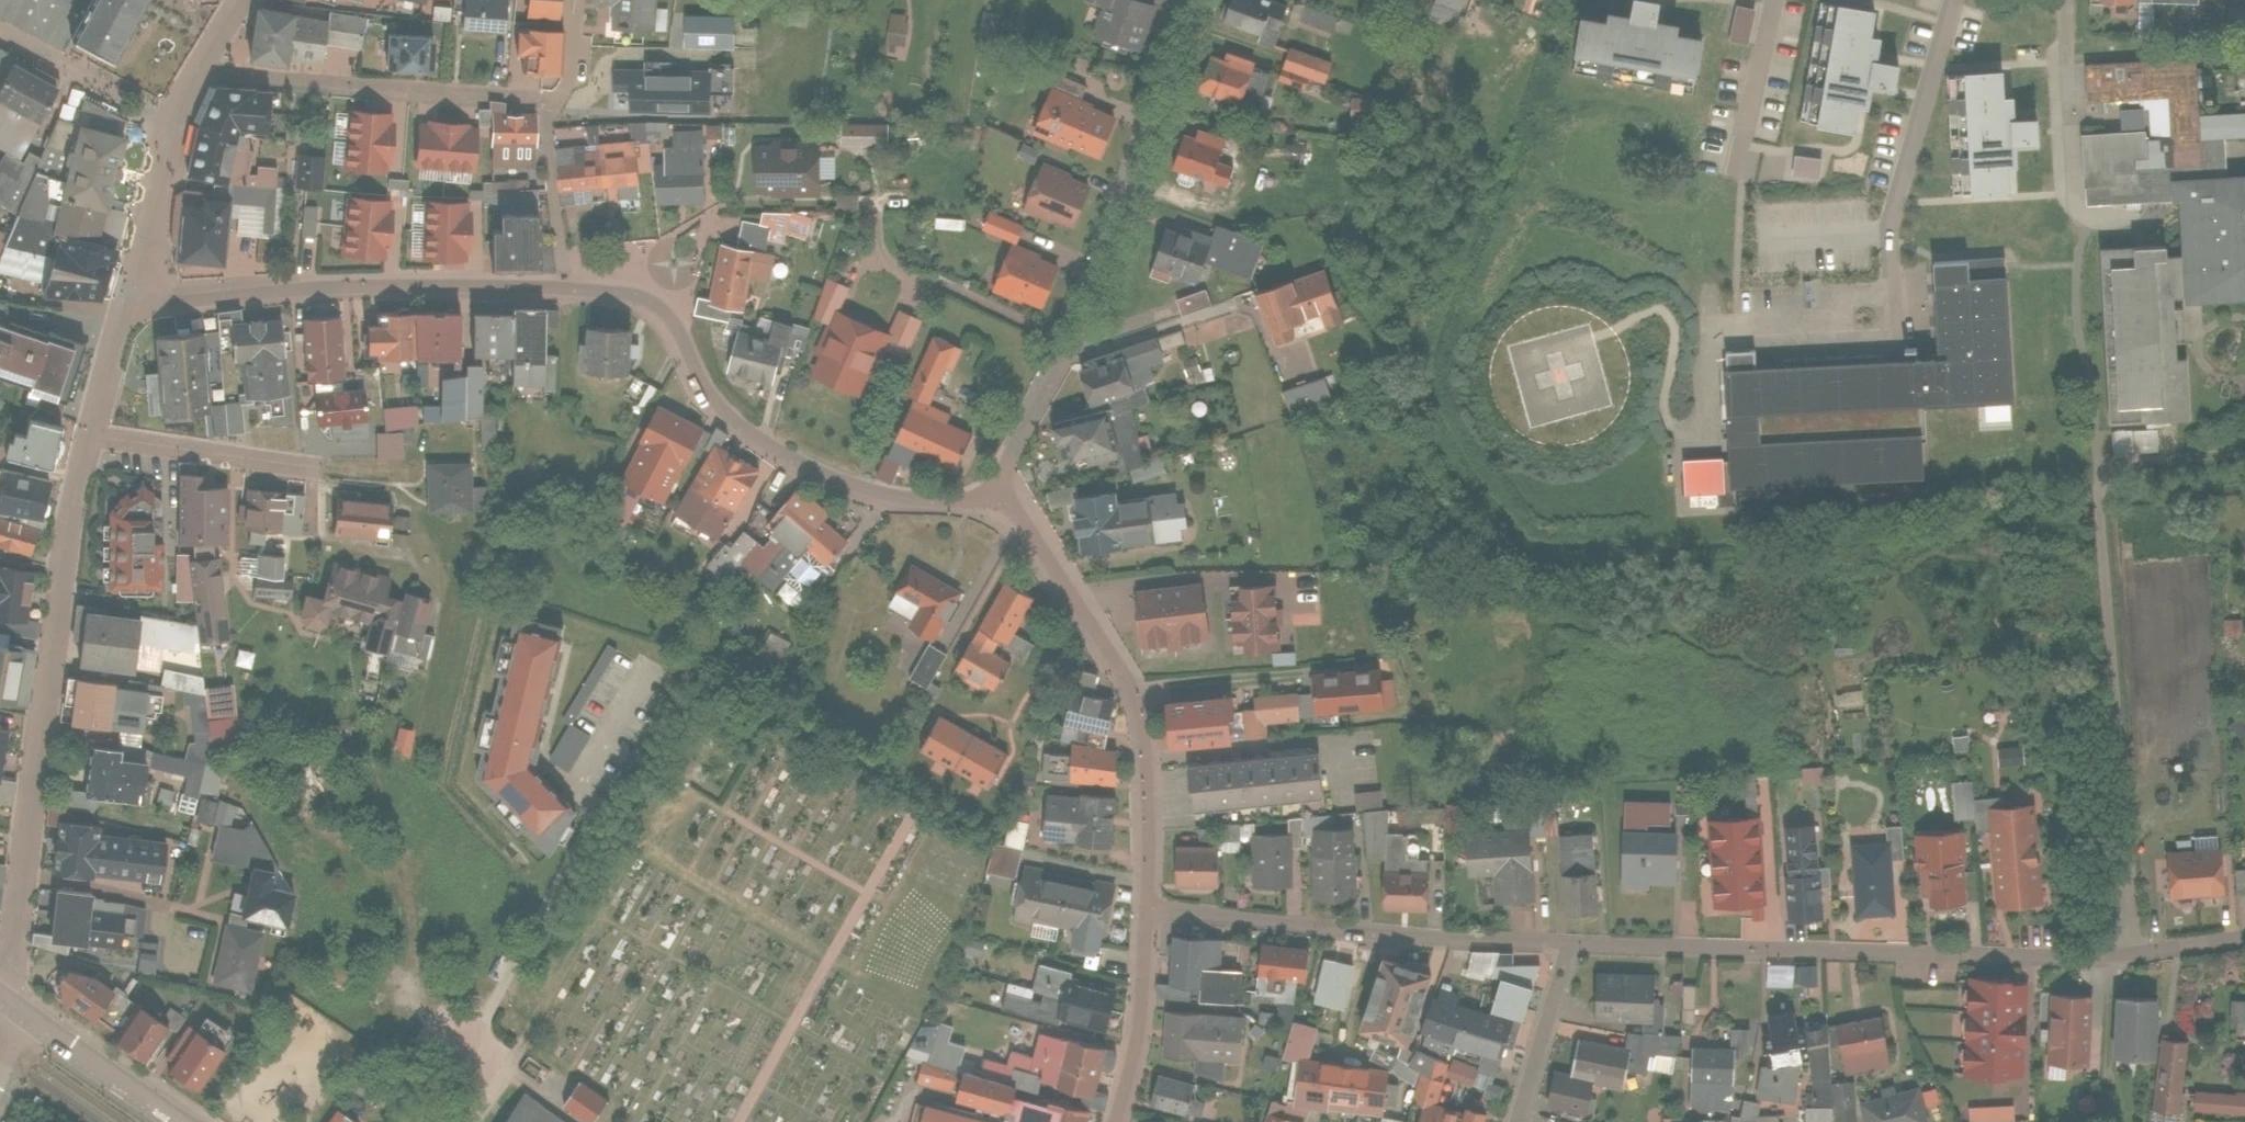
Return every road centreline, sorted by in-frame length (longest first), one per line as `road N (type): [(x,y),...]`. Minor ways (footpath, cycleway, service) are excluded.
road 1 (residential): [(1151,912),(1377,934),(1996,962),(2137,956),(2244,938)]
road 2 (residential): [(192,75),(552,100),(568,287)]
road 3 (residential): [(0,976),(16,924),(52,647),(90,441)]
road 4 (residential): [(1194,0),(999,501)]
road 5 (residential): [(568,287),(649,298),(677,322),(705,388),(756,438),(807,472),(910,503),(999,501)]
road 6 (residential): [(999,501),(1026,520),(1132,693),(1147,749),(1151,912)]
road 7 (residential): [(128,302),(568,287)]
road 8 (residential): [(128,302),(192,75)]
road 9 (residential): [(90,441),(317,470)]
road 10 (residential): [(1151,912),(1145,1018),(1121,1121)]
road 11 (residential): [(29,1015),(184,1121)]
road 12 (residential): [(1561,981),(1519,1121)]
road 13 (residential): [(90,441),(128,302)]

